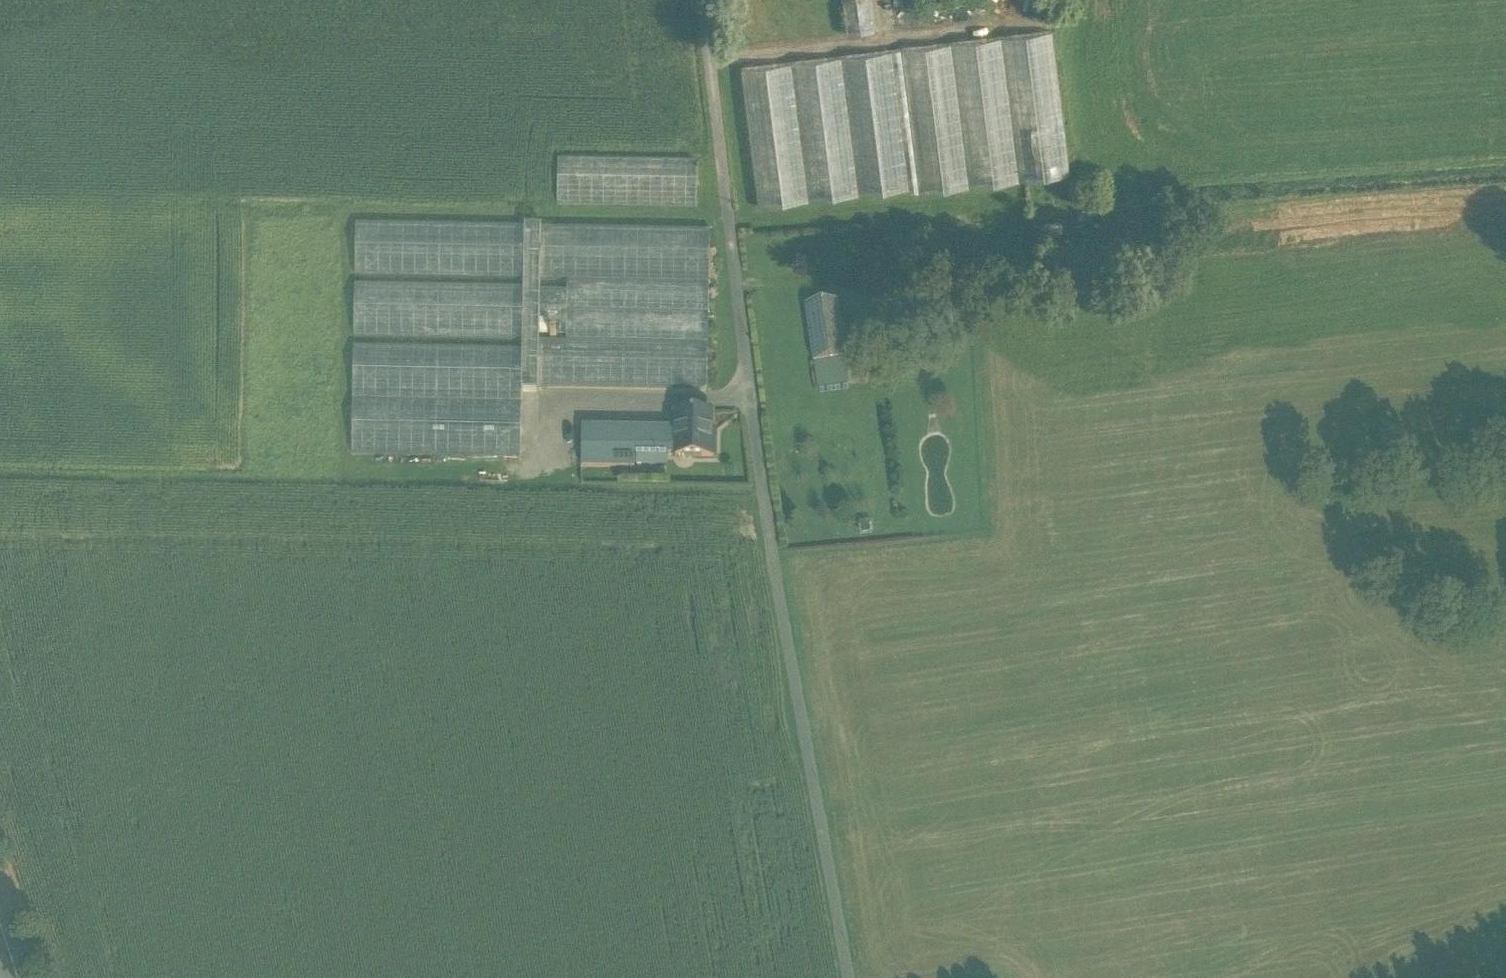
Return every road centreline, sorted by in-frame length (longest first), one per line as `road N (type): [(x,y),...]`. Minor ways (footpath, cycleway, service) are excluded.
road 1 (track): [(852,977),(763,494),(704,0)]
road 2 (track): [(884,0),(888,35),(712,62)]
road 3 (track): [(751,398),(548,409)]

